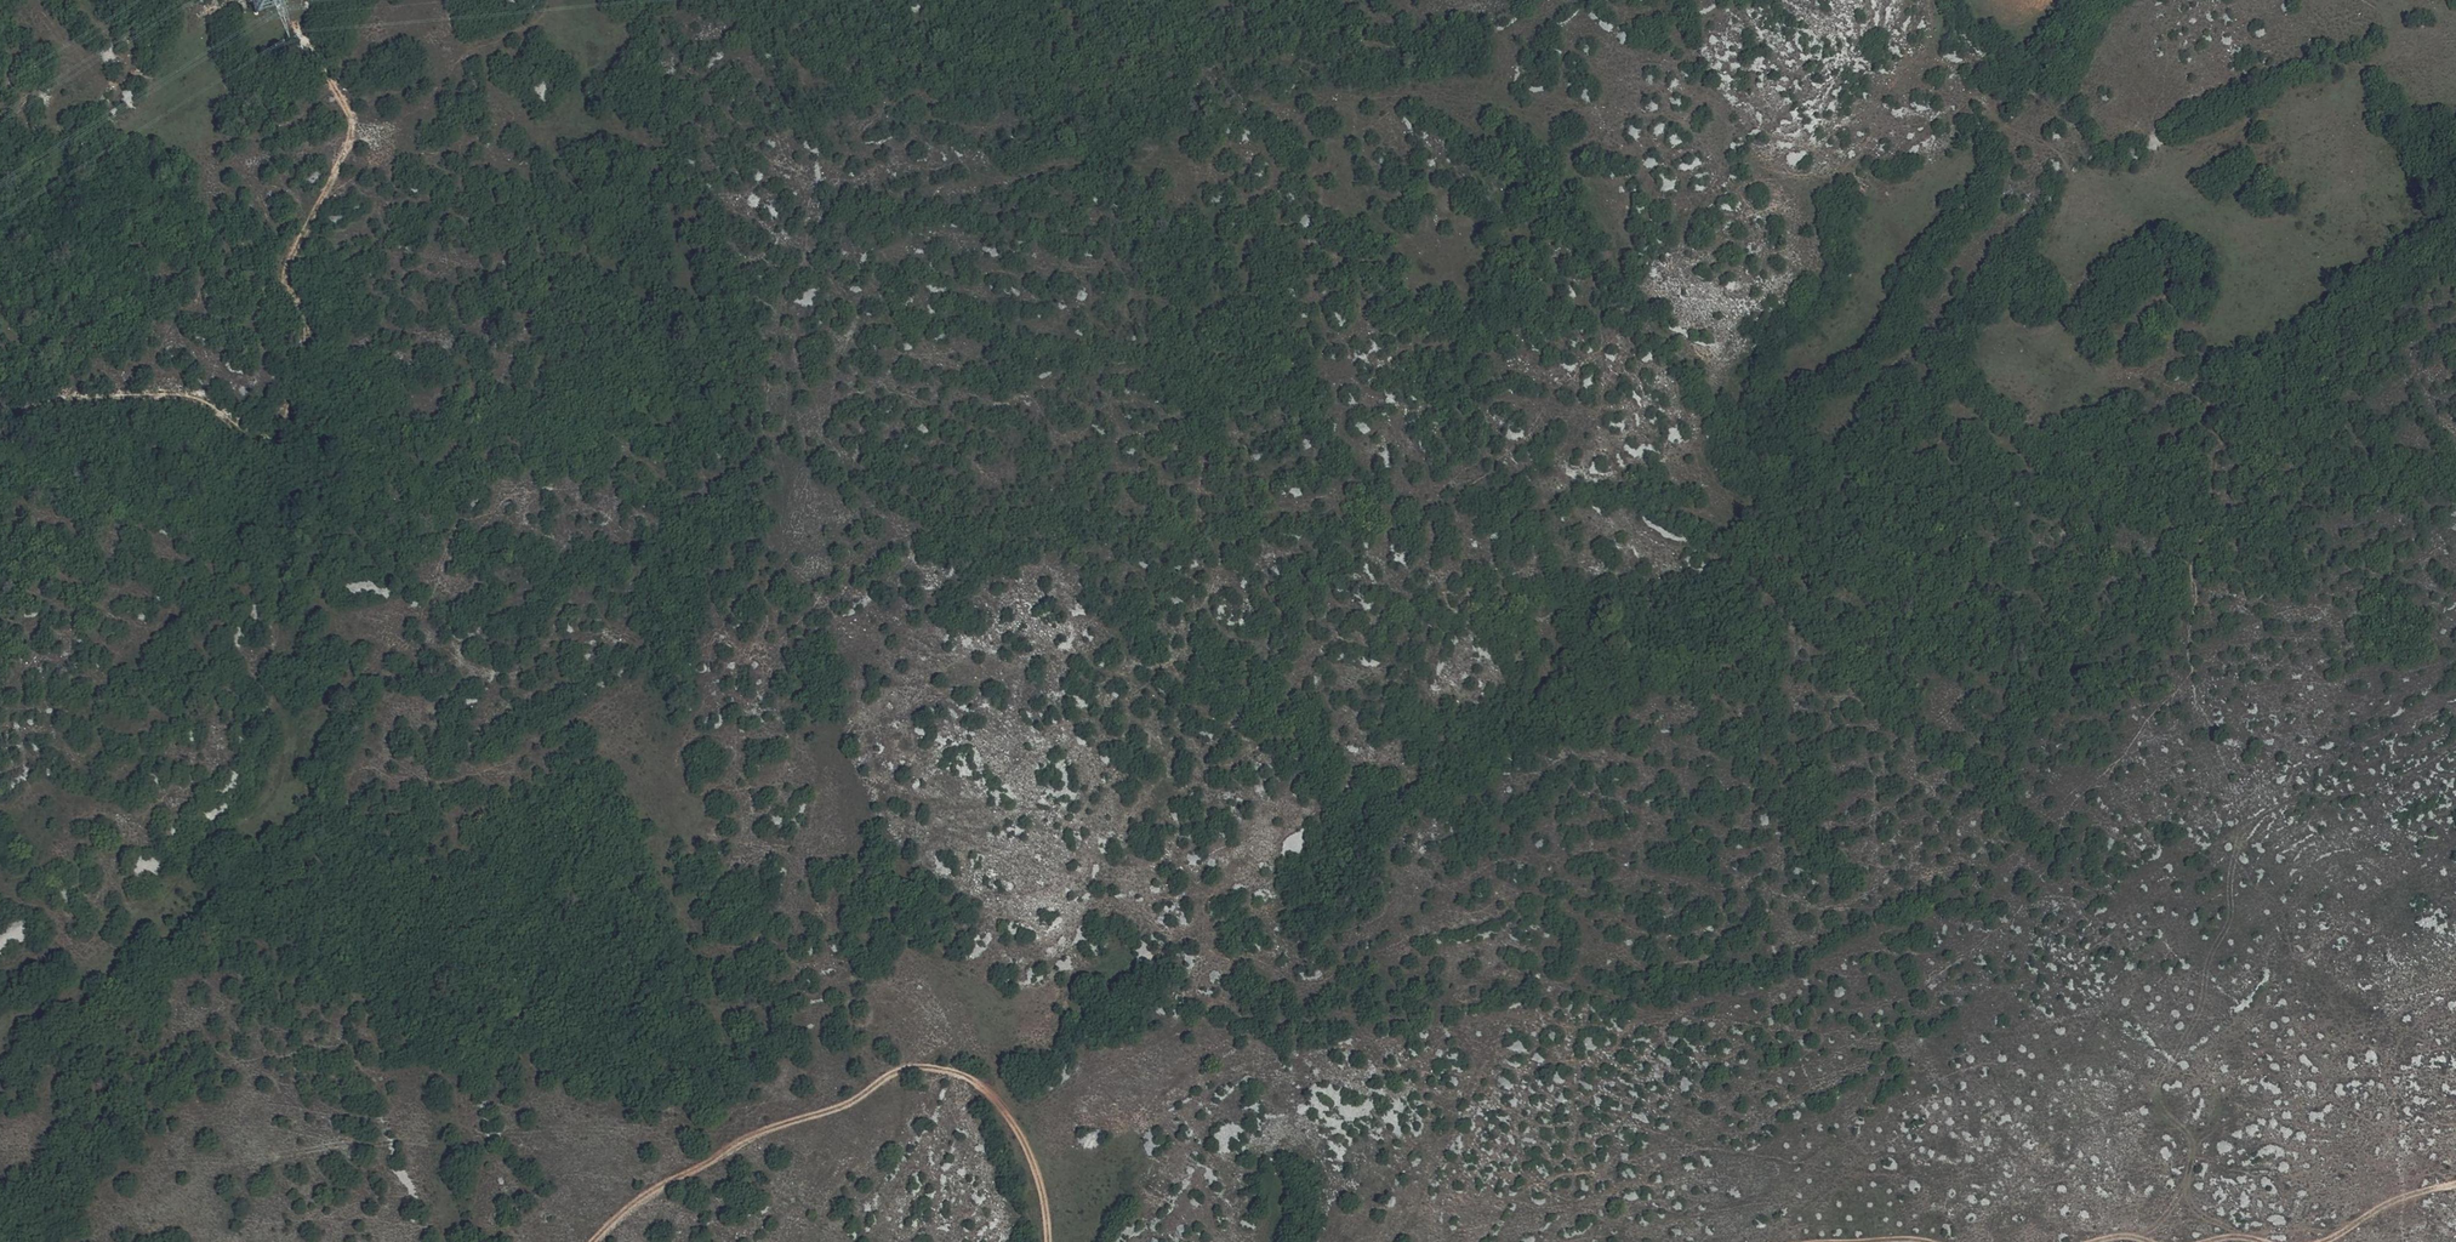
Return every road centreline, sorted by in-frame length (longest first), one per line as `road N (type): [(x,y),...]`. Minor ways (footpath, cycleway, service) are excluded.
road 1 (track): [(0,408),(25,414),(187,388),(264,445),(325,448),(539,326),(719,346),(802,238),(1315,84),(1449,64),(1522,0)]
road 2 (track): [(1047,1241),(1043,1183),(1020,1127),(990,1089),(949,1069),(901,1069),(852,1105),(773,1128),(690,1170),(595,1241)]
road 3 (track): [(2455,1185),(2389,1201),(2327,1241)]

